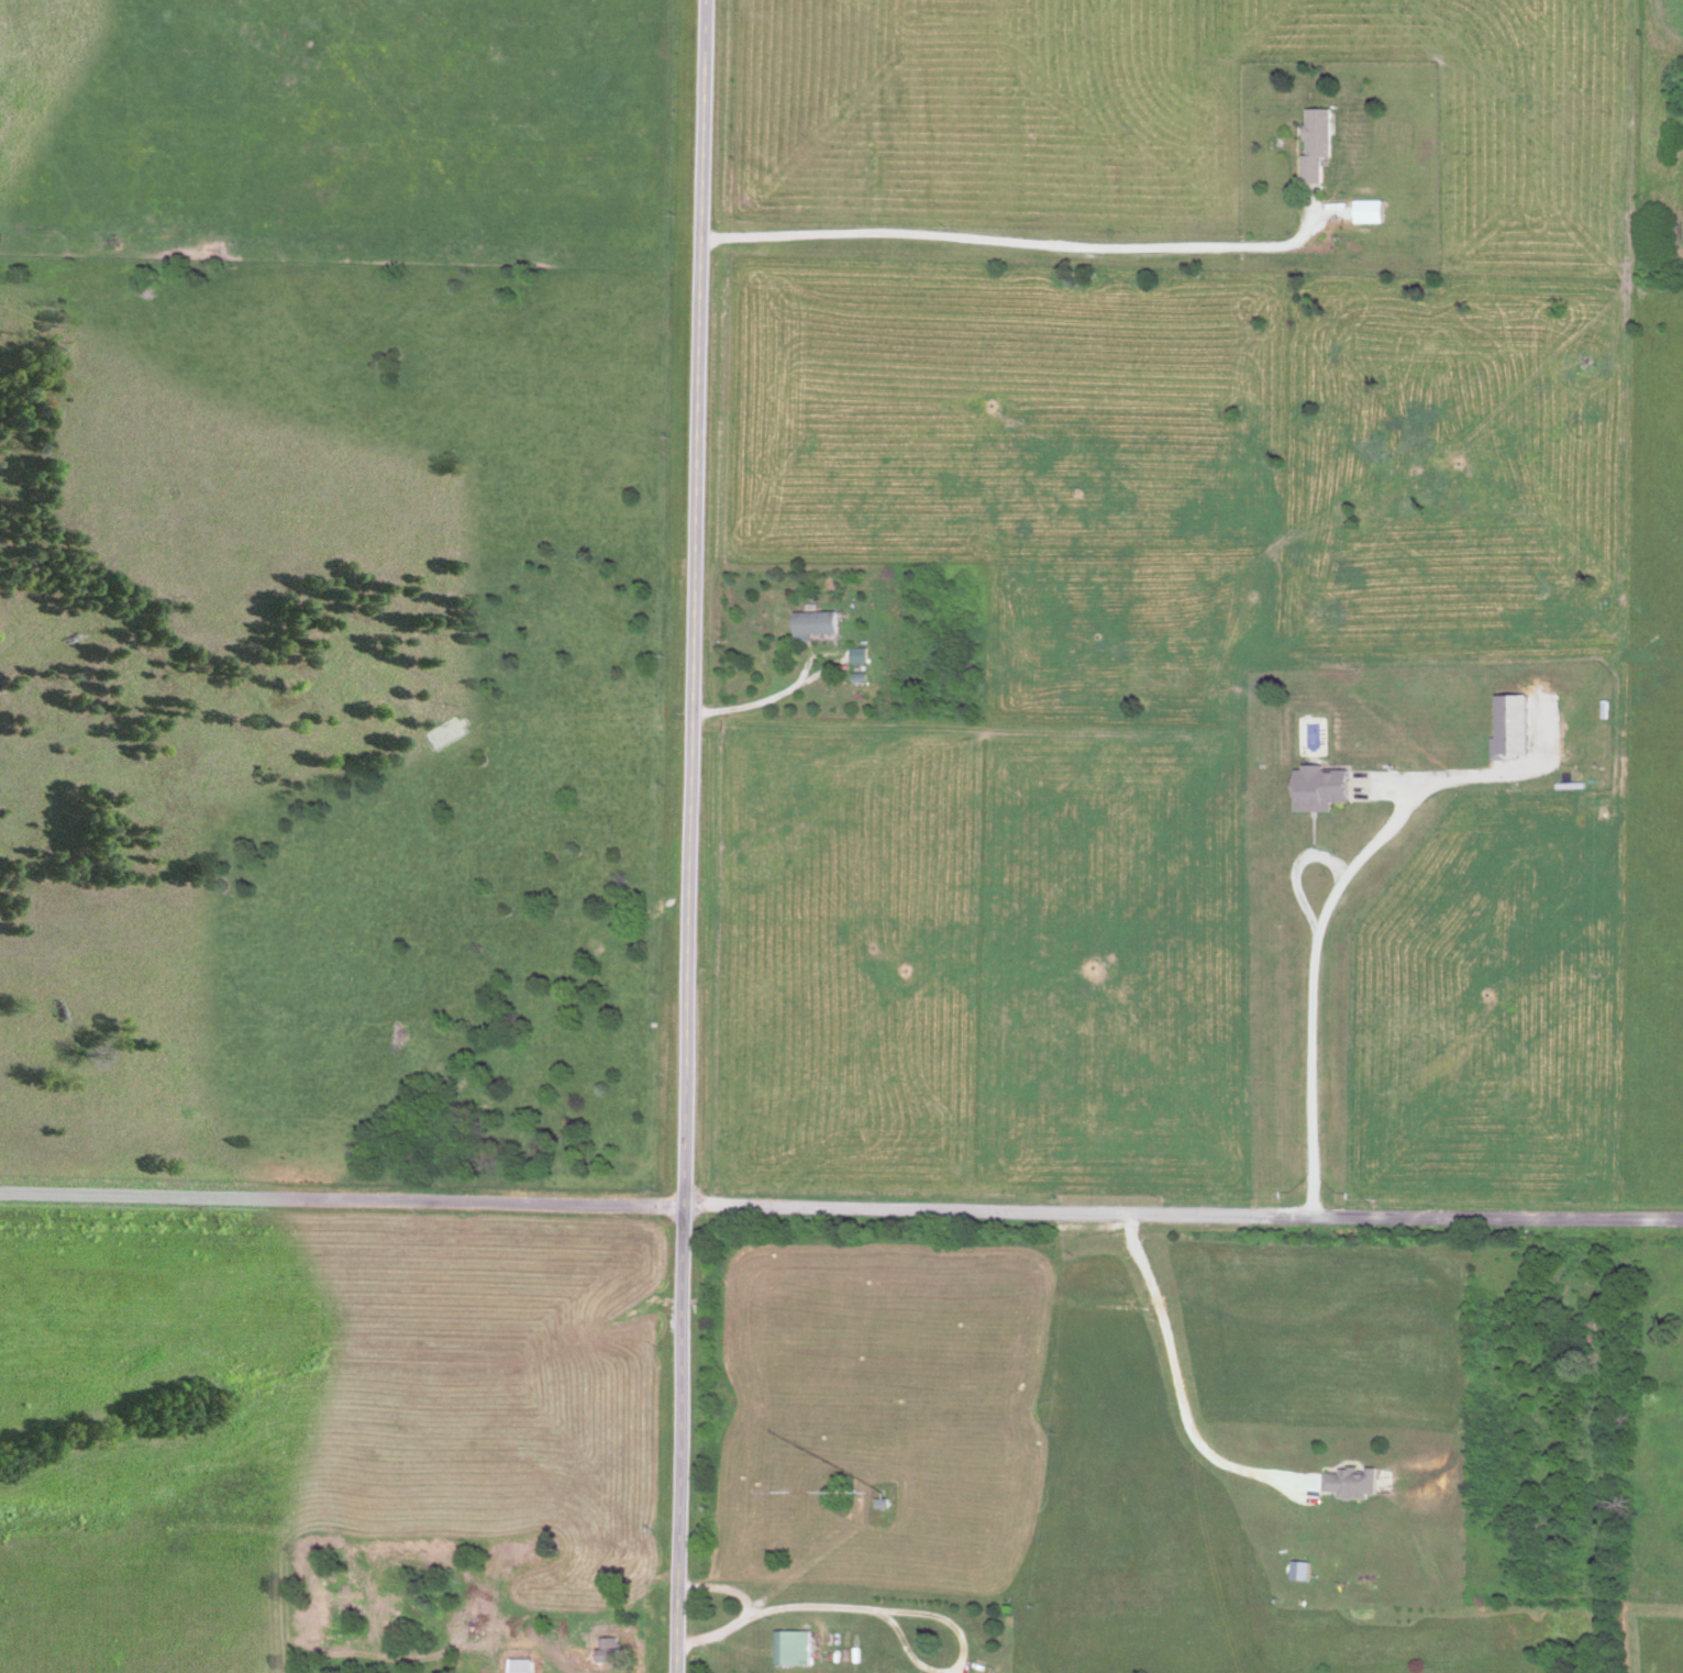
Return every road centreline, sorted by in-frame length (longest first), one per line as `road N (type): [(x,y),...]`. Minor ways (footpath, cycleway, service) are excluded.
road 1 (residential): [(1682,1221),(0,1195)]
road 2 (secondary): [(677,1672),(704,0)]

